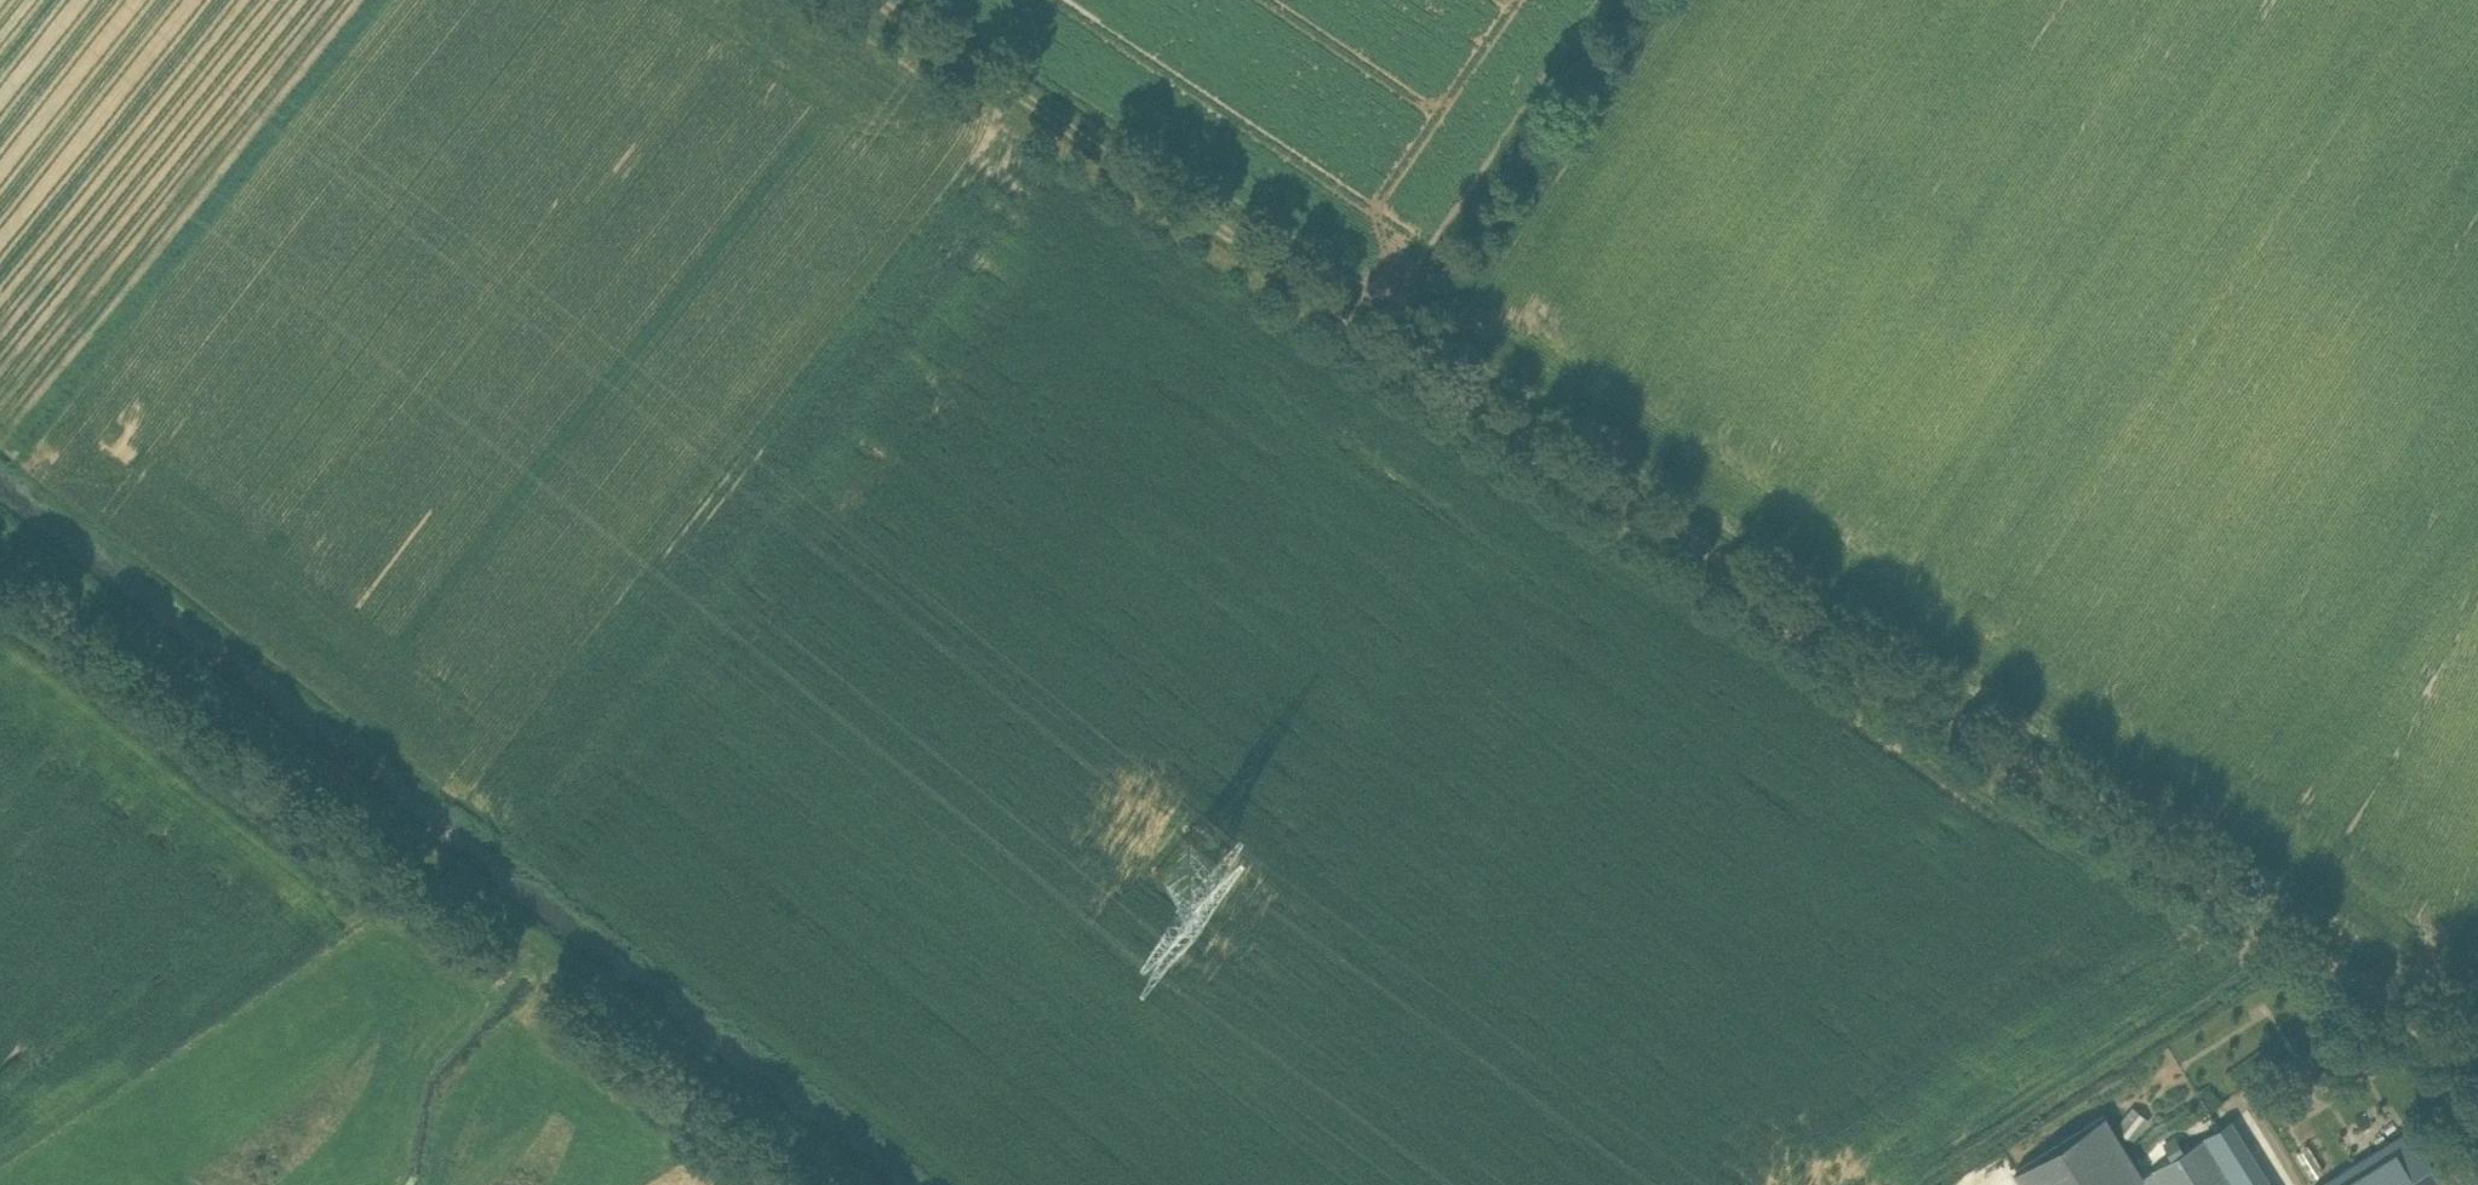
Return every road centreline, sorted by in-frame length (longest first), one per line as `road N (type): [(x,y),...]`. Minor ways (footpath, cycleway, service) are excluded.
road 1 (track): [(2477,1076),(848,0)]

